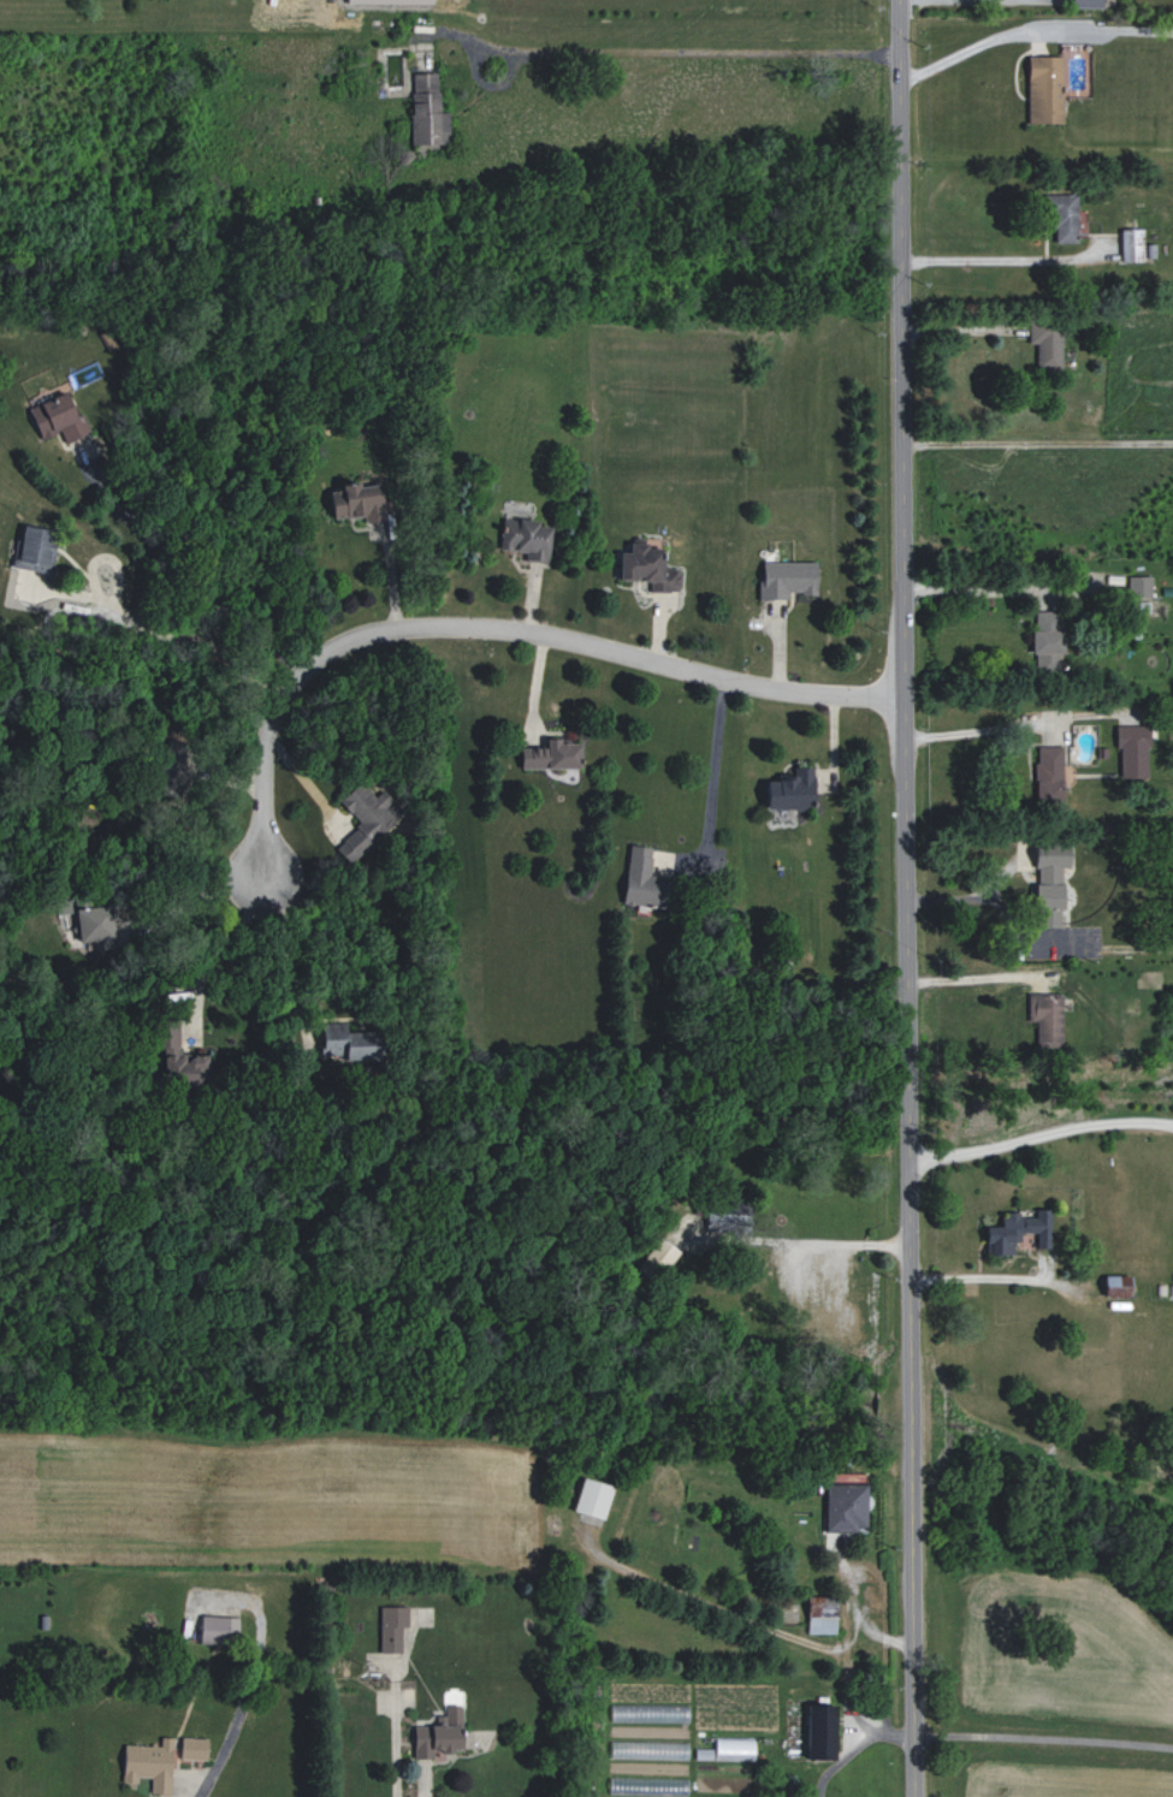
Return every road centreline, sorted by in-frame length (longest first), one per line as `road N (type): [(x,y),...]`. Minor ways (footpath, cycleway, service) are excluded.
road 1 (tertiary): [(914,1796),(896,0)]
road 2 (residential): [(901,700),(784,690),(550,633),(445,625),(343,640),(267,728),(254,885)]

